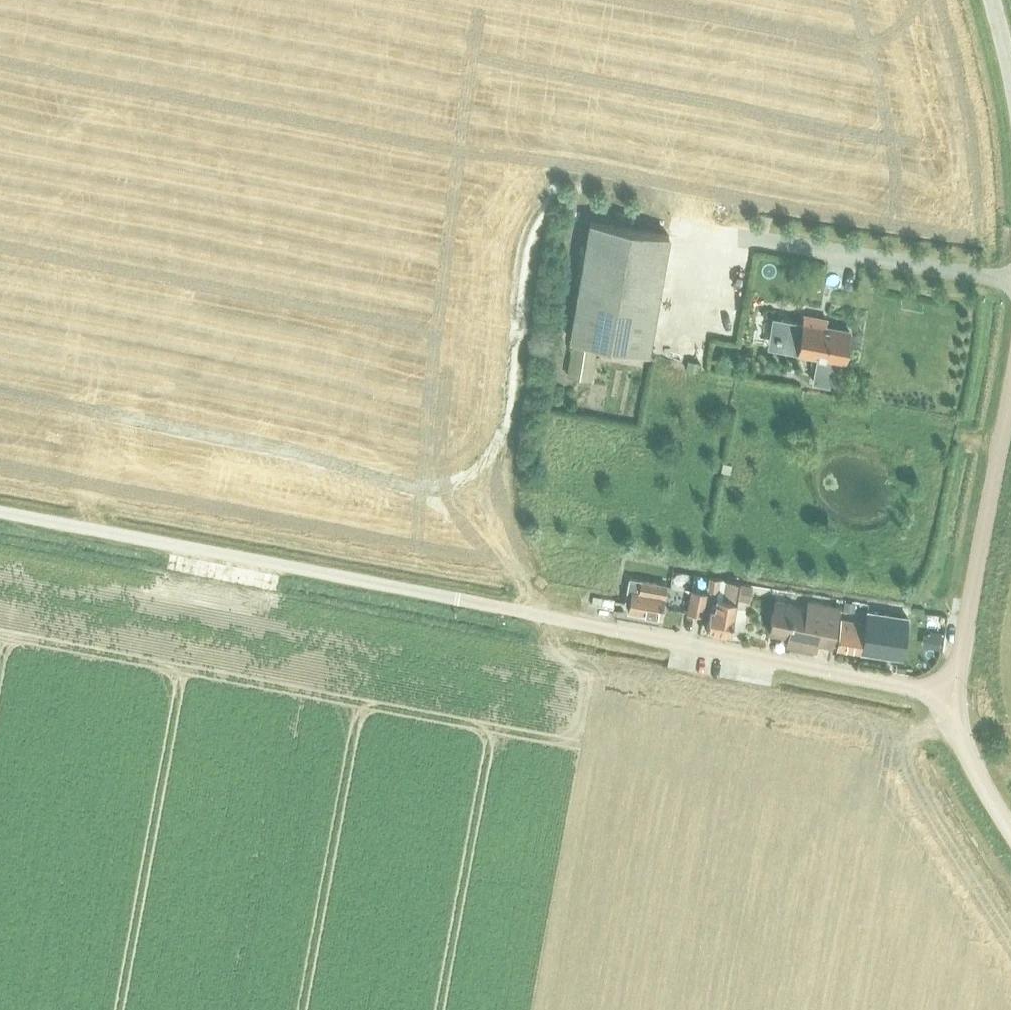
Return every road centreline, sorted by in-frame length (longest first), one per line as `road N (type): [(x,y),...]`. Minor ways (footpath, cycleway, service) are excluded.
road 1 (unclassified): [(947,697),(0,510)]
road 2 (tertiary): [(1010,391),(947,697)]
road 3 (tertiary): [(947,697),(985,787),(1010,826)]

